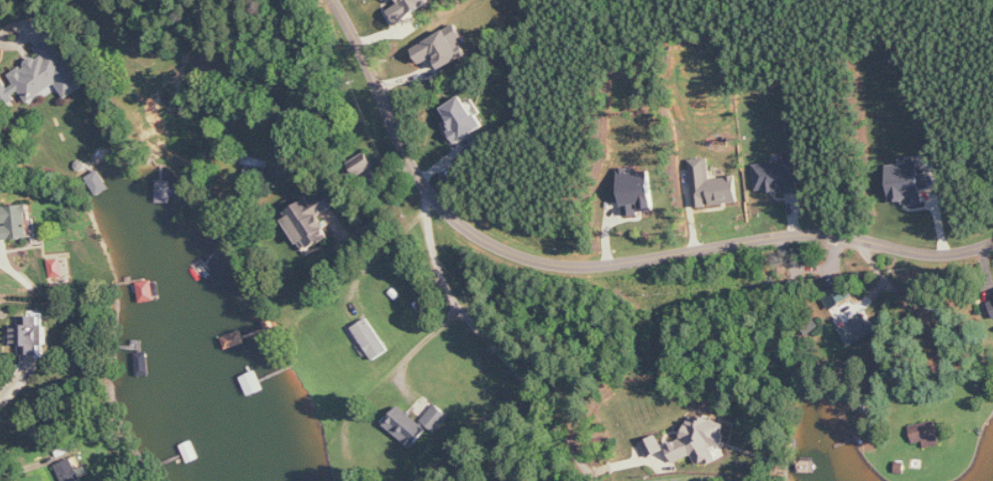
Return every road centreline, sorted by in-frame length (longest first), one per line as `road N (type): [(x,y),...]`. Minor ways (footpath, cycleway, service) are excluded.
road 1 (residential): [(332,0),(429,199),(486,240),(549,260),(599,263),(804,233),(917,251),(992,240)]
road 2 (residential): [(429,199),(434,251),(450,294),(535,395),(590,480)]

